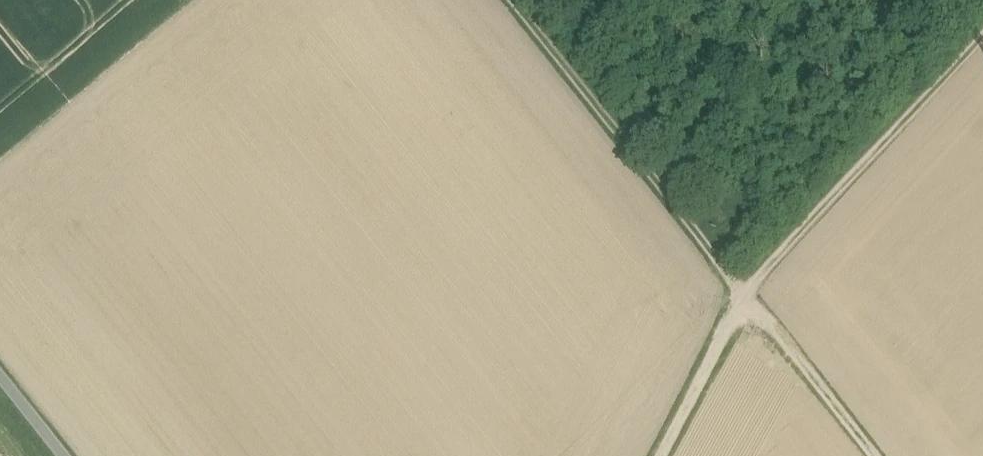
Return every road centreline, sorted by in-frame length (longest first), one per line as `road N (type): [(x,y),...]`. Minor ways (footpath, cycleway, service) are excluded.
road 1 (track): [(508,0),(745,294)]
road 2 (track): [(982,41),(745,294)]
road 3 (track): [(745,294),(874,455)]
road 4 (track): [(745,294),(658,455)]

